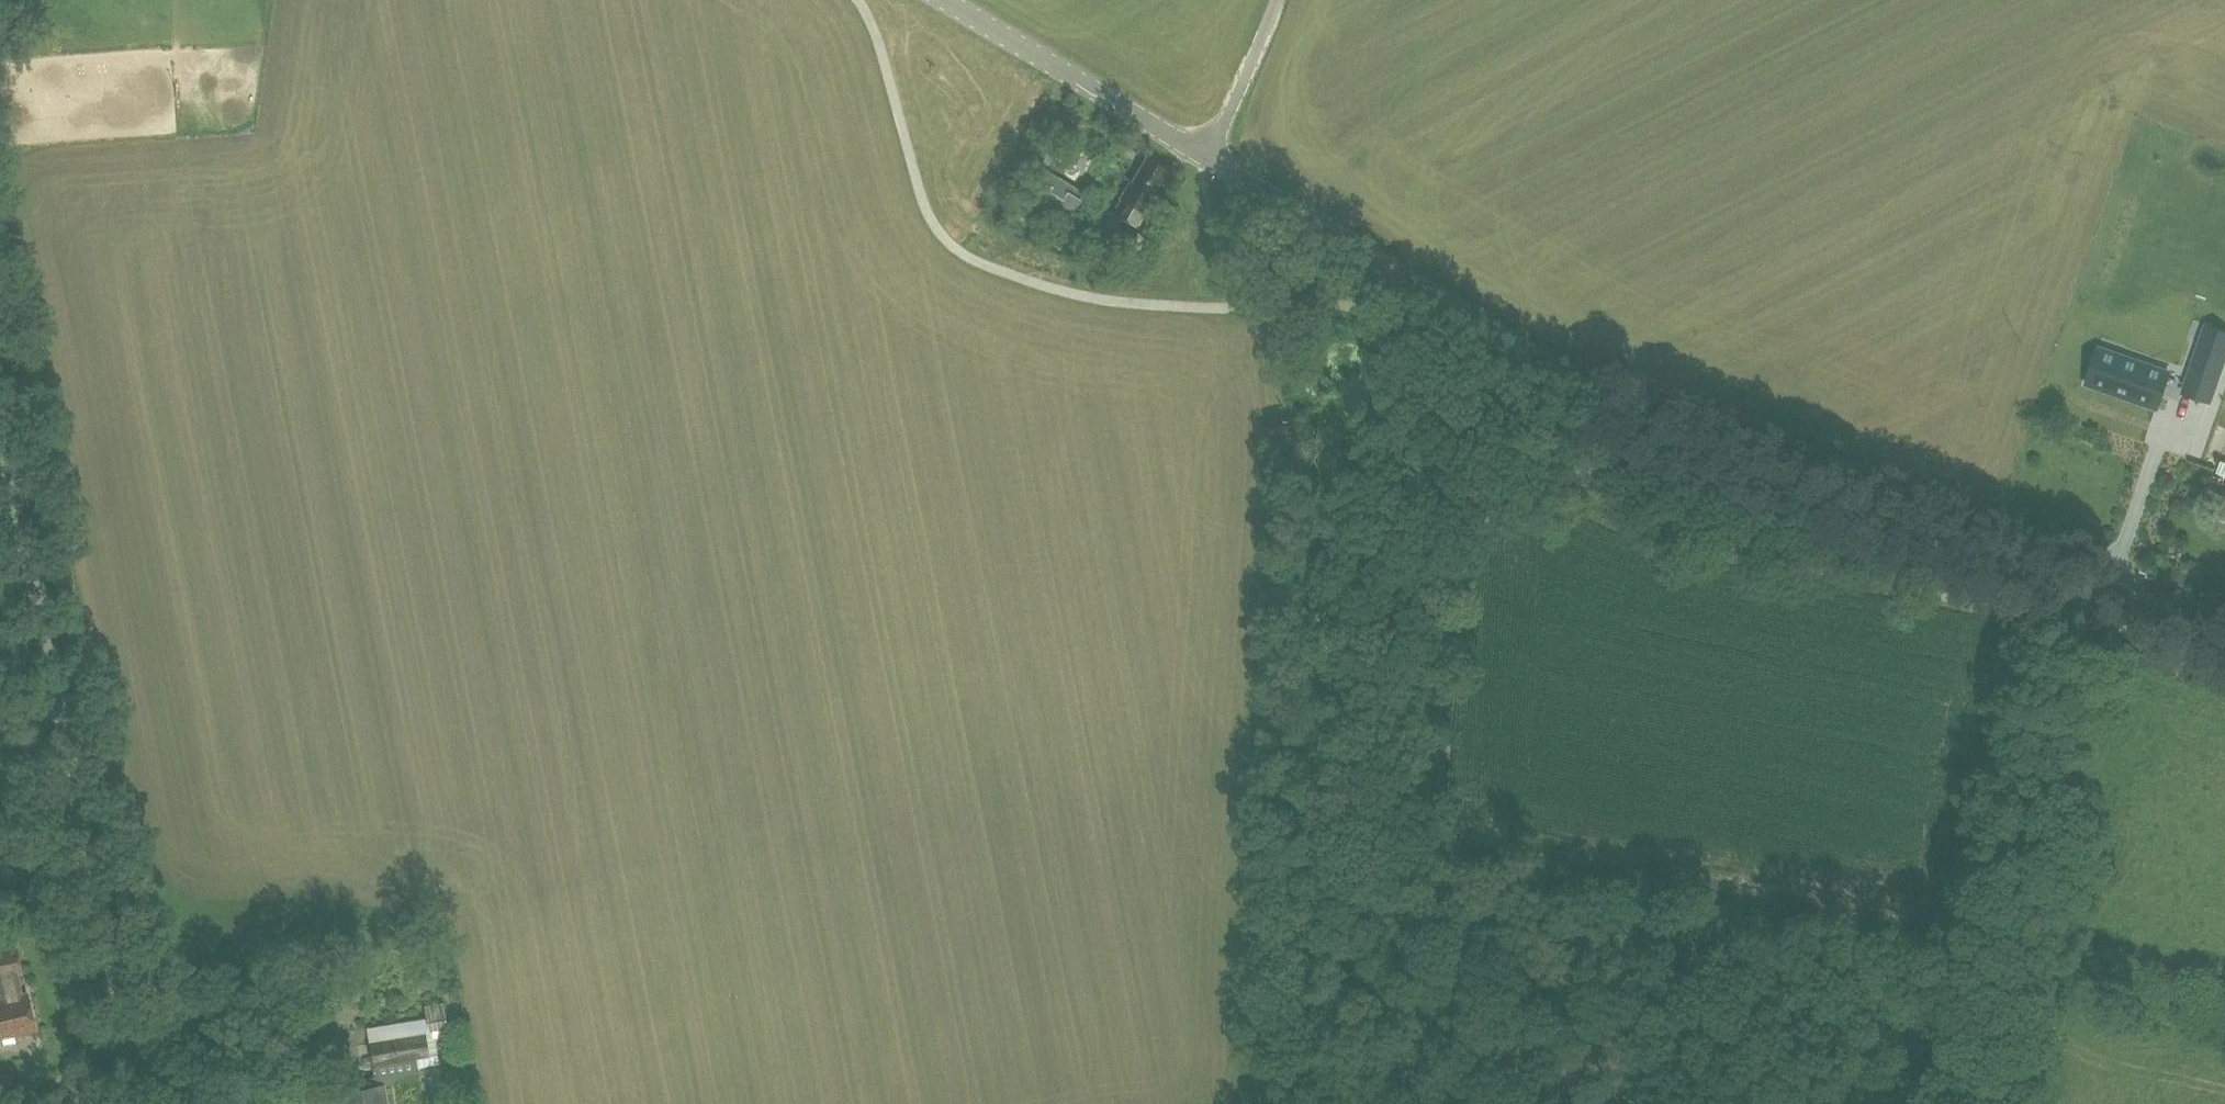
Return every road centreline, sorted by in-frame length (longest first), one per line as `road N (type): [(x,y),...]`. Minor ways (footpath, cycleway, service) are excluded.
road 1 (tertiary): [(1212,158),(1641,410),(2224,631)]
road 2 (unclassified): [(145,1103),(0,416)]
road 3 (track): [(2117,632),(2000,1103)]
road 4 (tertiary): [(947,0),(1212,158)]
road 5 (unclassified): [(1212,158),(1275,0)]

